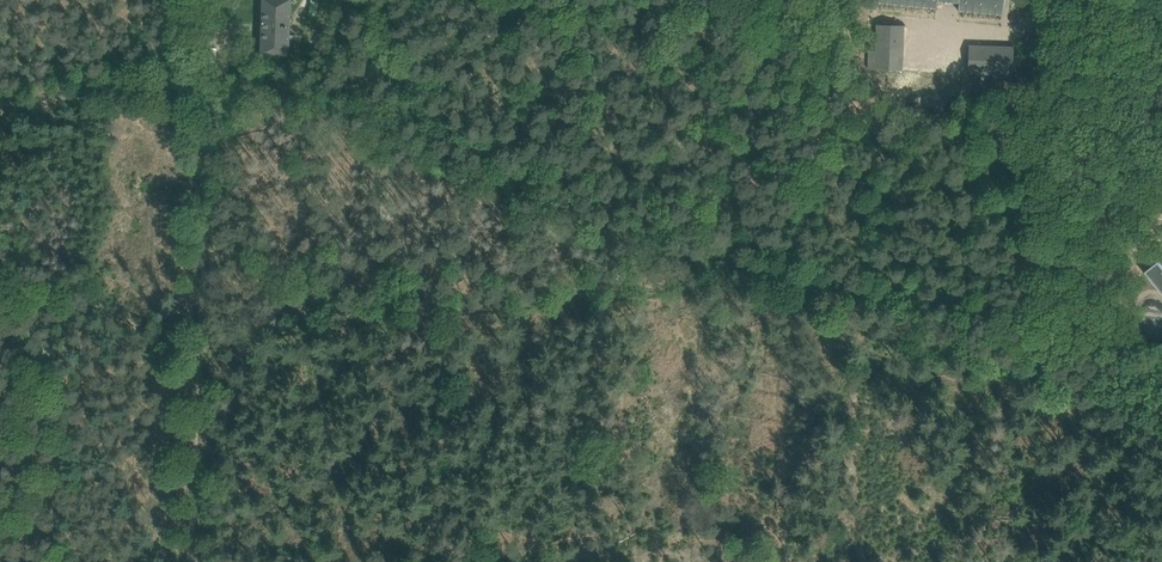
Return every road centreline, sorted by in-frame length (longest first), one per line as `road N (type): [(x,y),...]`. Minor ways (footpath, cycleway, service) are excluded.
road 1 (track): [(192,561),(206,110),(195,91),(169,85),(0,101)]

